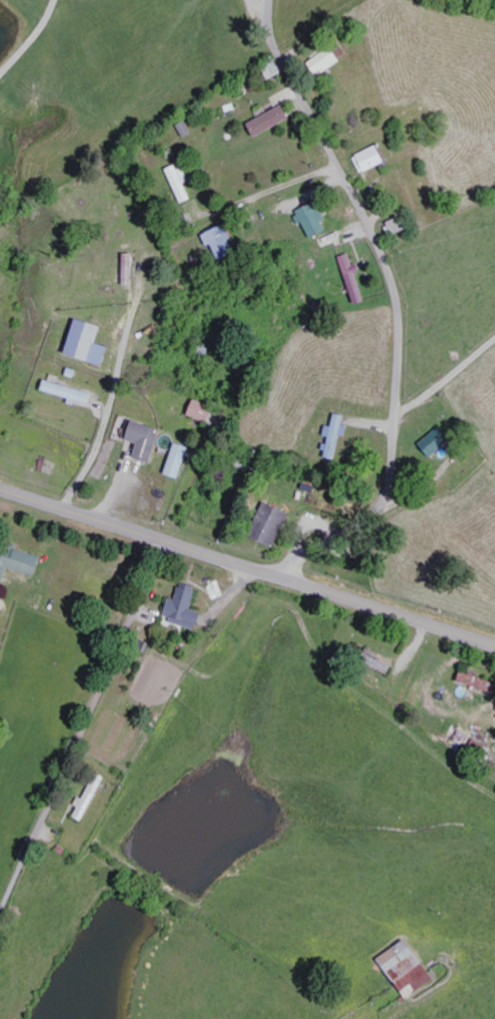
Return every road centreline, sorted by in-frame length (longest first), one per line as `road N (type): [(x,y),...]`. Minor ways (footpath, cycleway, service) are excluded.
road 1 (residential): [(281,578),(308,553),(350,534),(384,497),(399,334),(380,245),(273,43),(269,0)]
road 2 (tertiary): [(494,645),(0,487)]
road 3 (residential): [(164,540),(0,917)]
road 4 (track): [(67,508),(103,434),(121,357)]

